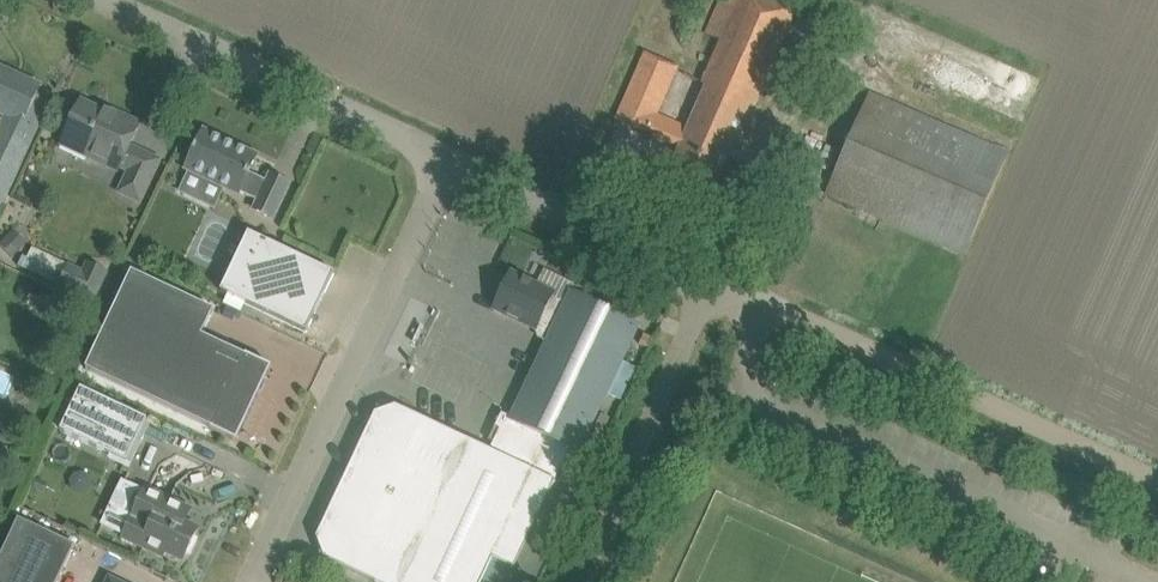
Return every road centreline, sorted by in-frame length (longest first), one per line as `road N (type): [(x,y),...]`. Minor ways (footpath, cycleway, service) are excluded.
road 1 (unclassified): [(250,581),(451,160)]
road 2 (track): [(795,315),(1157,483)]
road 3 (unclassified): [(580,581),(712,277)]
road 4 (unclassified): [(451,160),(712,277)]
road 5 (residential): [(323,101),(103,0)]
road 6 (unclassified): [(323,101),(451,160)]

